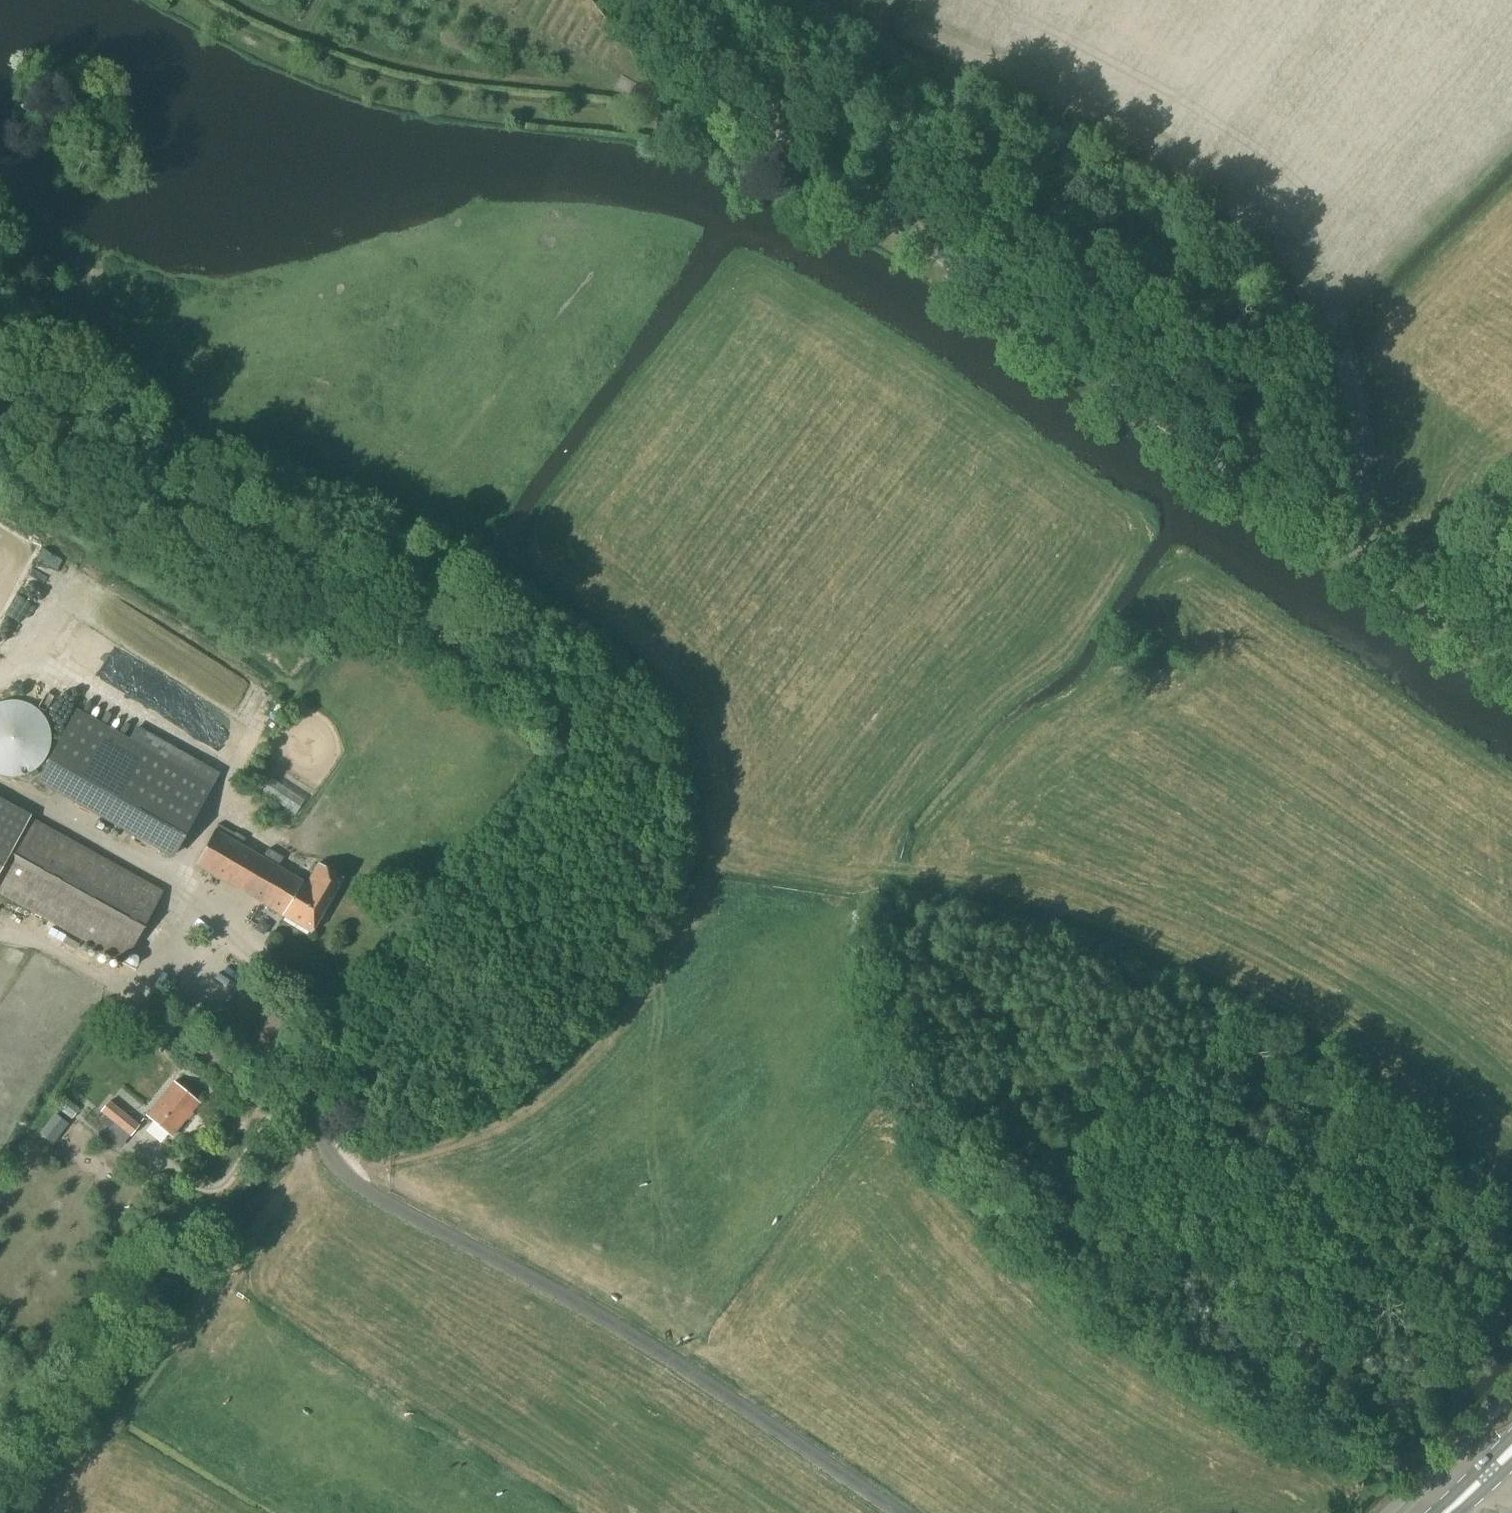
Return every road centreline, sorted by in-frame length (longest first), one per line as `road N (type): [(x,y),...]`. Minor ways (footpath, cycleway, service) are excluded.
road 1 (track): [(281,1107),(0,1456)]
road 2 (track): [(438,911),(555,778),(571,738),(566,714)]

